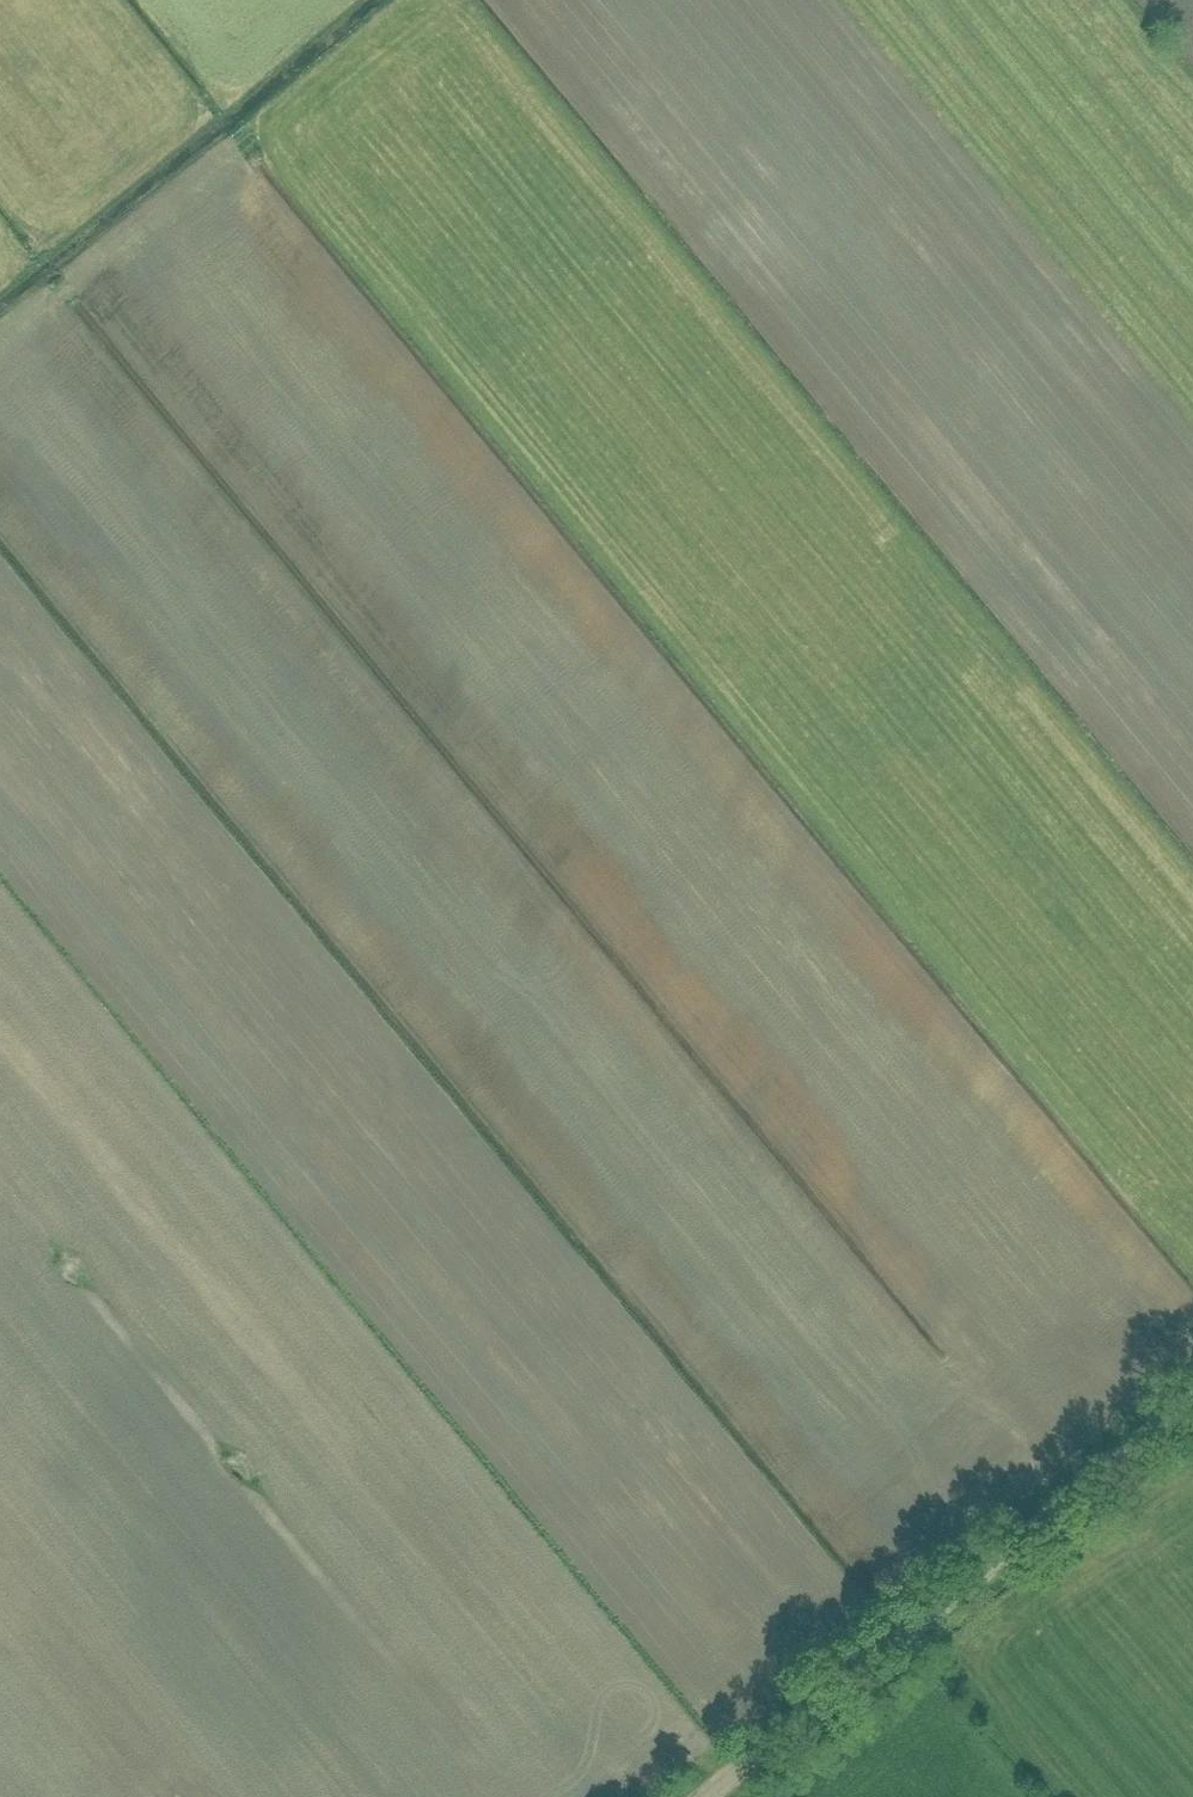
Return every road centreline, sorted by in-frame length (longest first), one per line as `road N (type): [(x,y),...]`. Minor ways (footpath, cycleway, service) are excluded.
road 1 (unclassified): [(702,1796),(1192,1397)]

